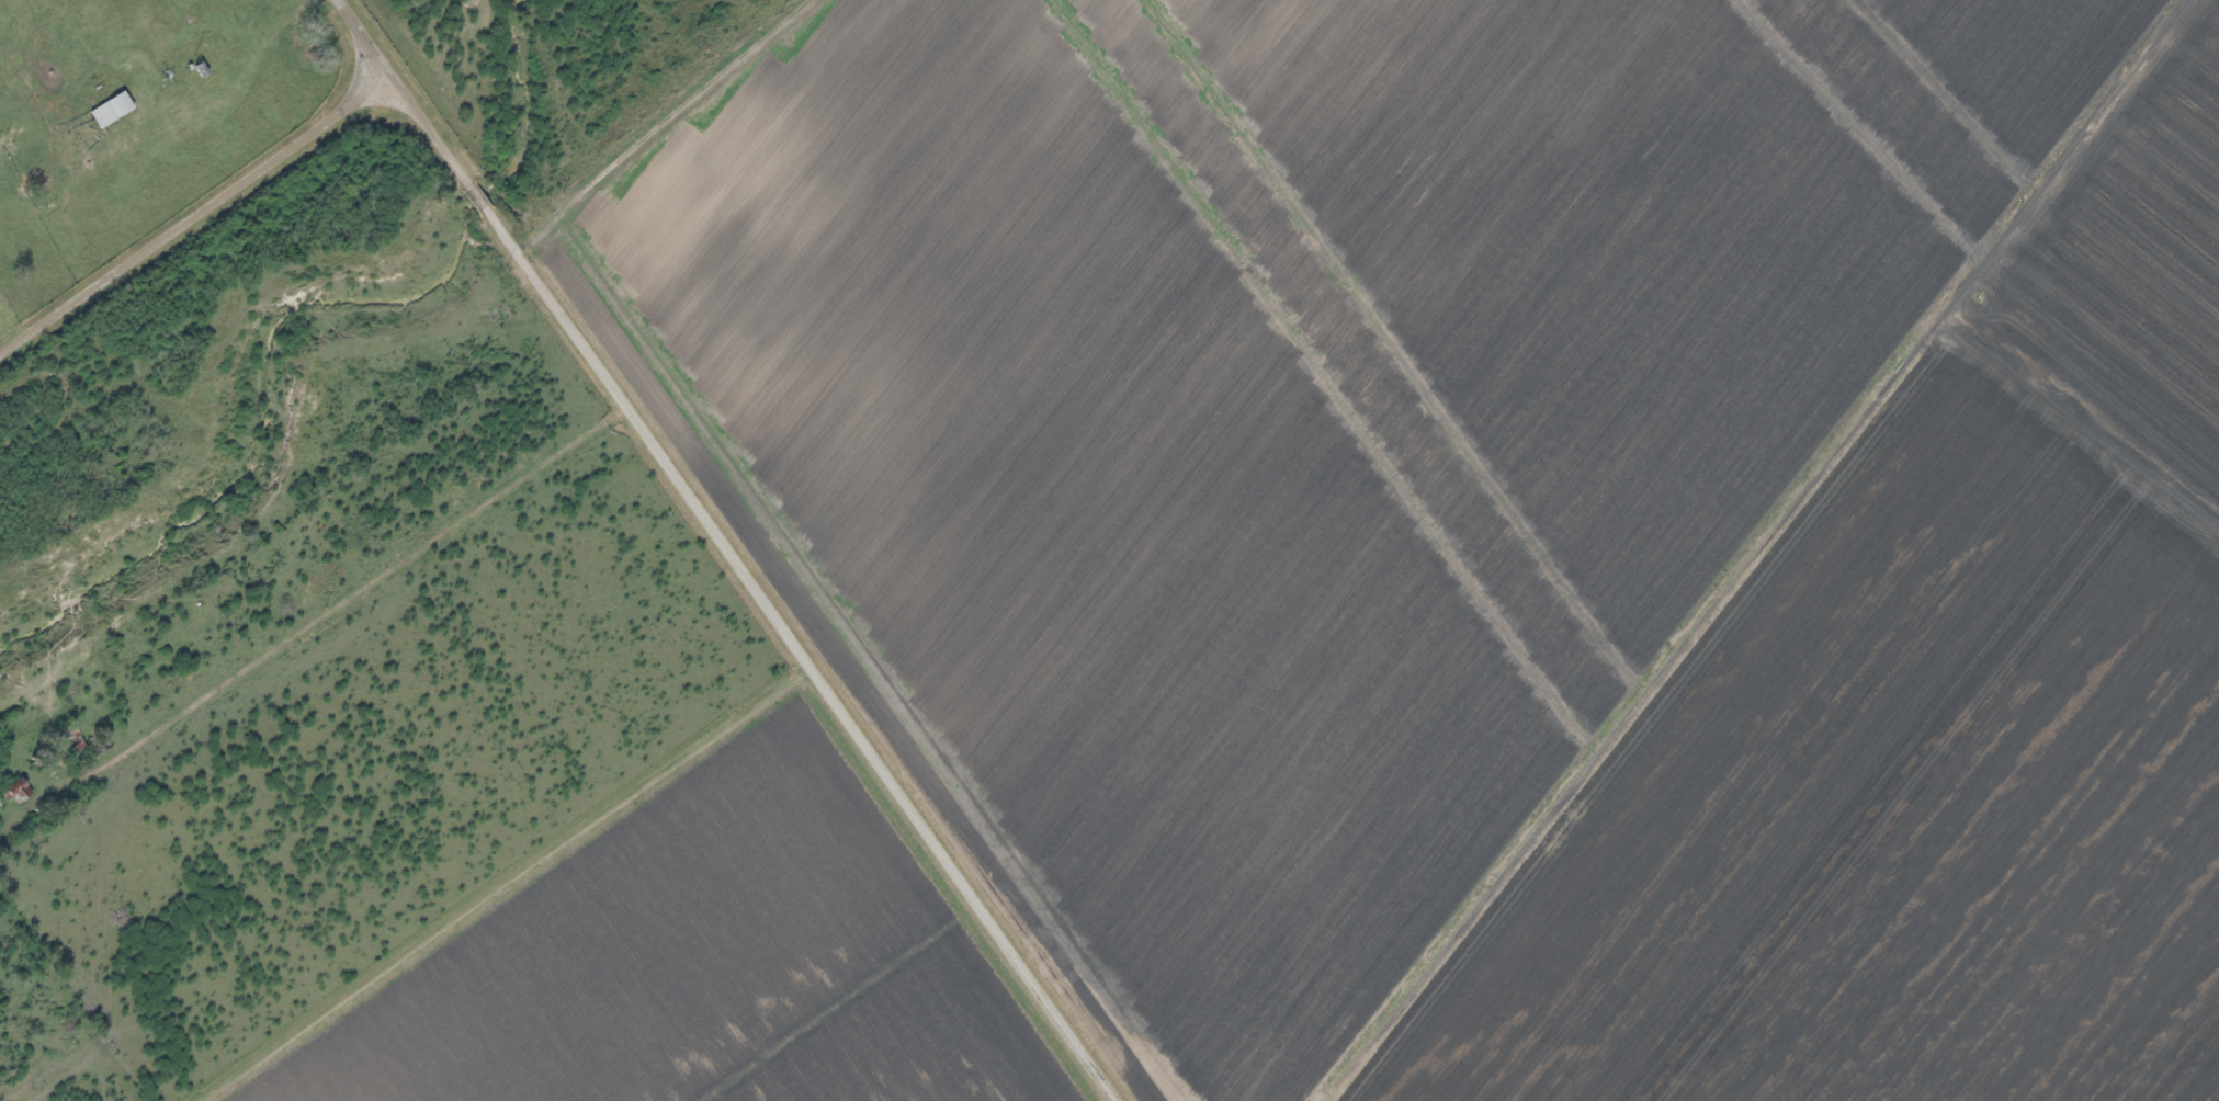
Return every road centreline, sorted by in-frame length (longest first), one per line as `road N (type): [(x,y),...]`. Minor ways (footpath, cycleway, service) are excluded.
road 1 (residential): [(1120,1100),(345,0)]
road 2 (residential): [(0,349),(393,68)]

